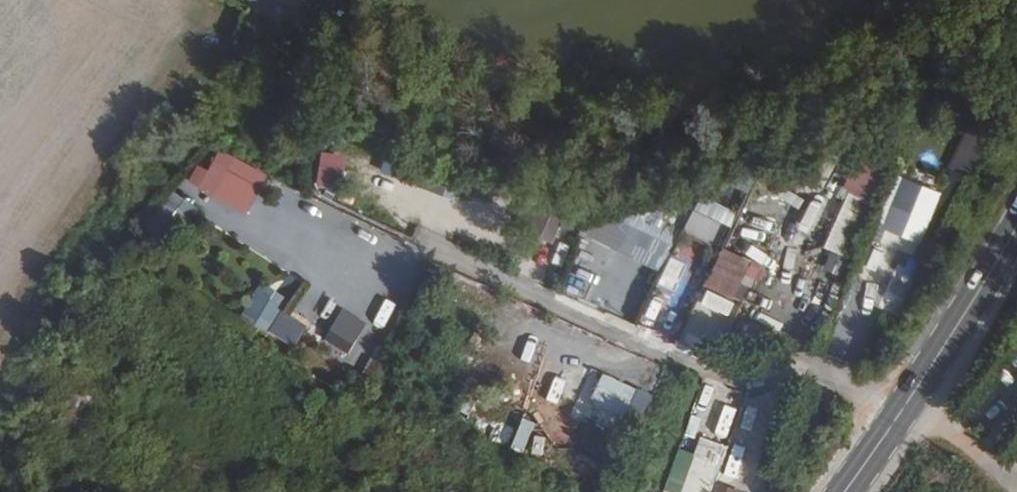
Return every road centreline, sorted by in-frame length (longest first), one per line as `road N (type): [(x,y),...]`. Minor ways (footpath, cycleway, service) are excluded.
road 1 (primary): [(1016,227),(844,491)]
road 2 (track): [(1016,479),(909,402)]

